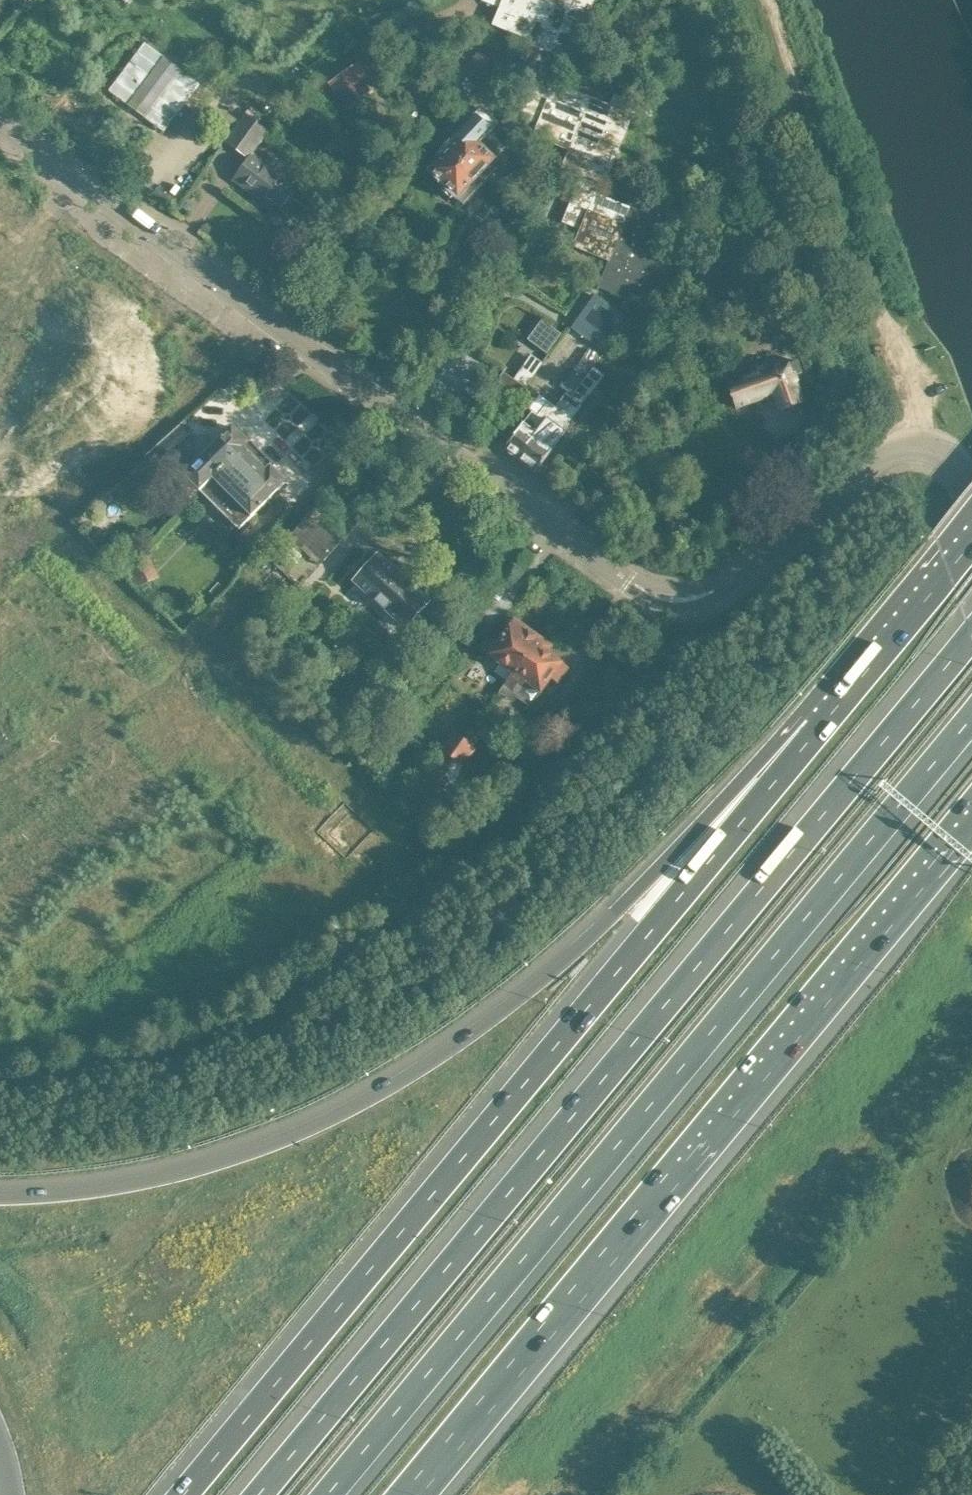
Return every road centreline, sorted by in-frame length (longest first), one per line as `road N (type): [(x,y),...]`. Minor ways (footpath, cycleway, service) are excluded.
road 1 (tertiary): [(971,495),(950,452),(934,442),(906,442),(717,589),(678,599),(655,595),(0,127)]
road 2 (motorway): [(971,635),(258,1494)]
road 3 (motorway): [(326,1494),(971,718)]
road 4 (motorway): [(820,726),(183,1494)]
road 5 (motorway): [(820,726),(737,786),(555,968),(401,1080),(299,1132),(198,1168),(120,1186),(0,1197)]
road 6 (motorway): [(407,1494),(971,804)]
road 7 (motorway): [(971,543),(820,726)]

